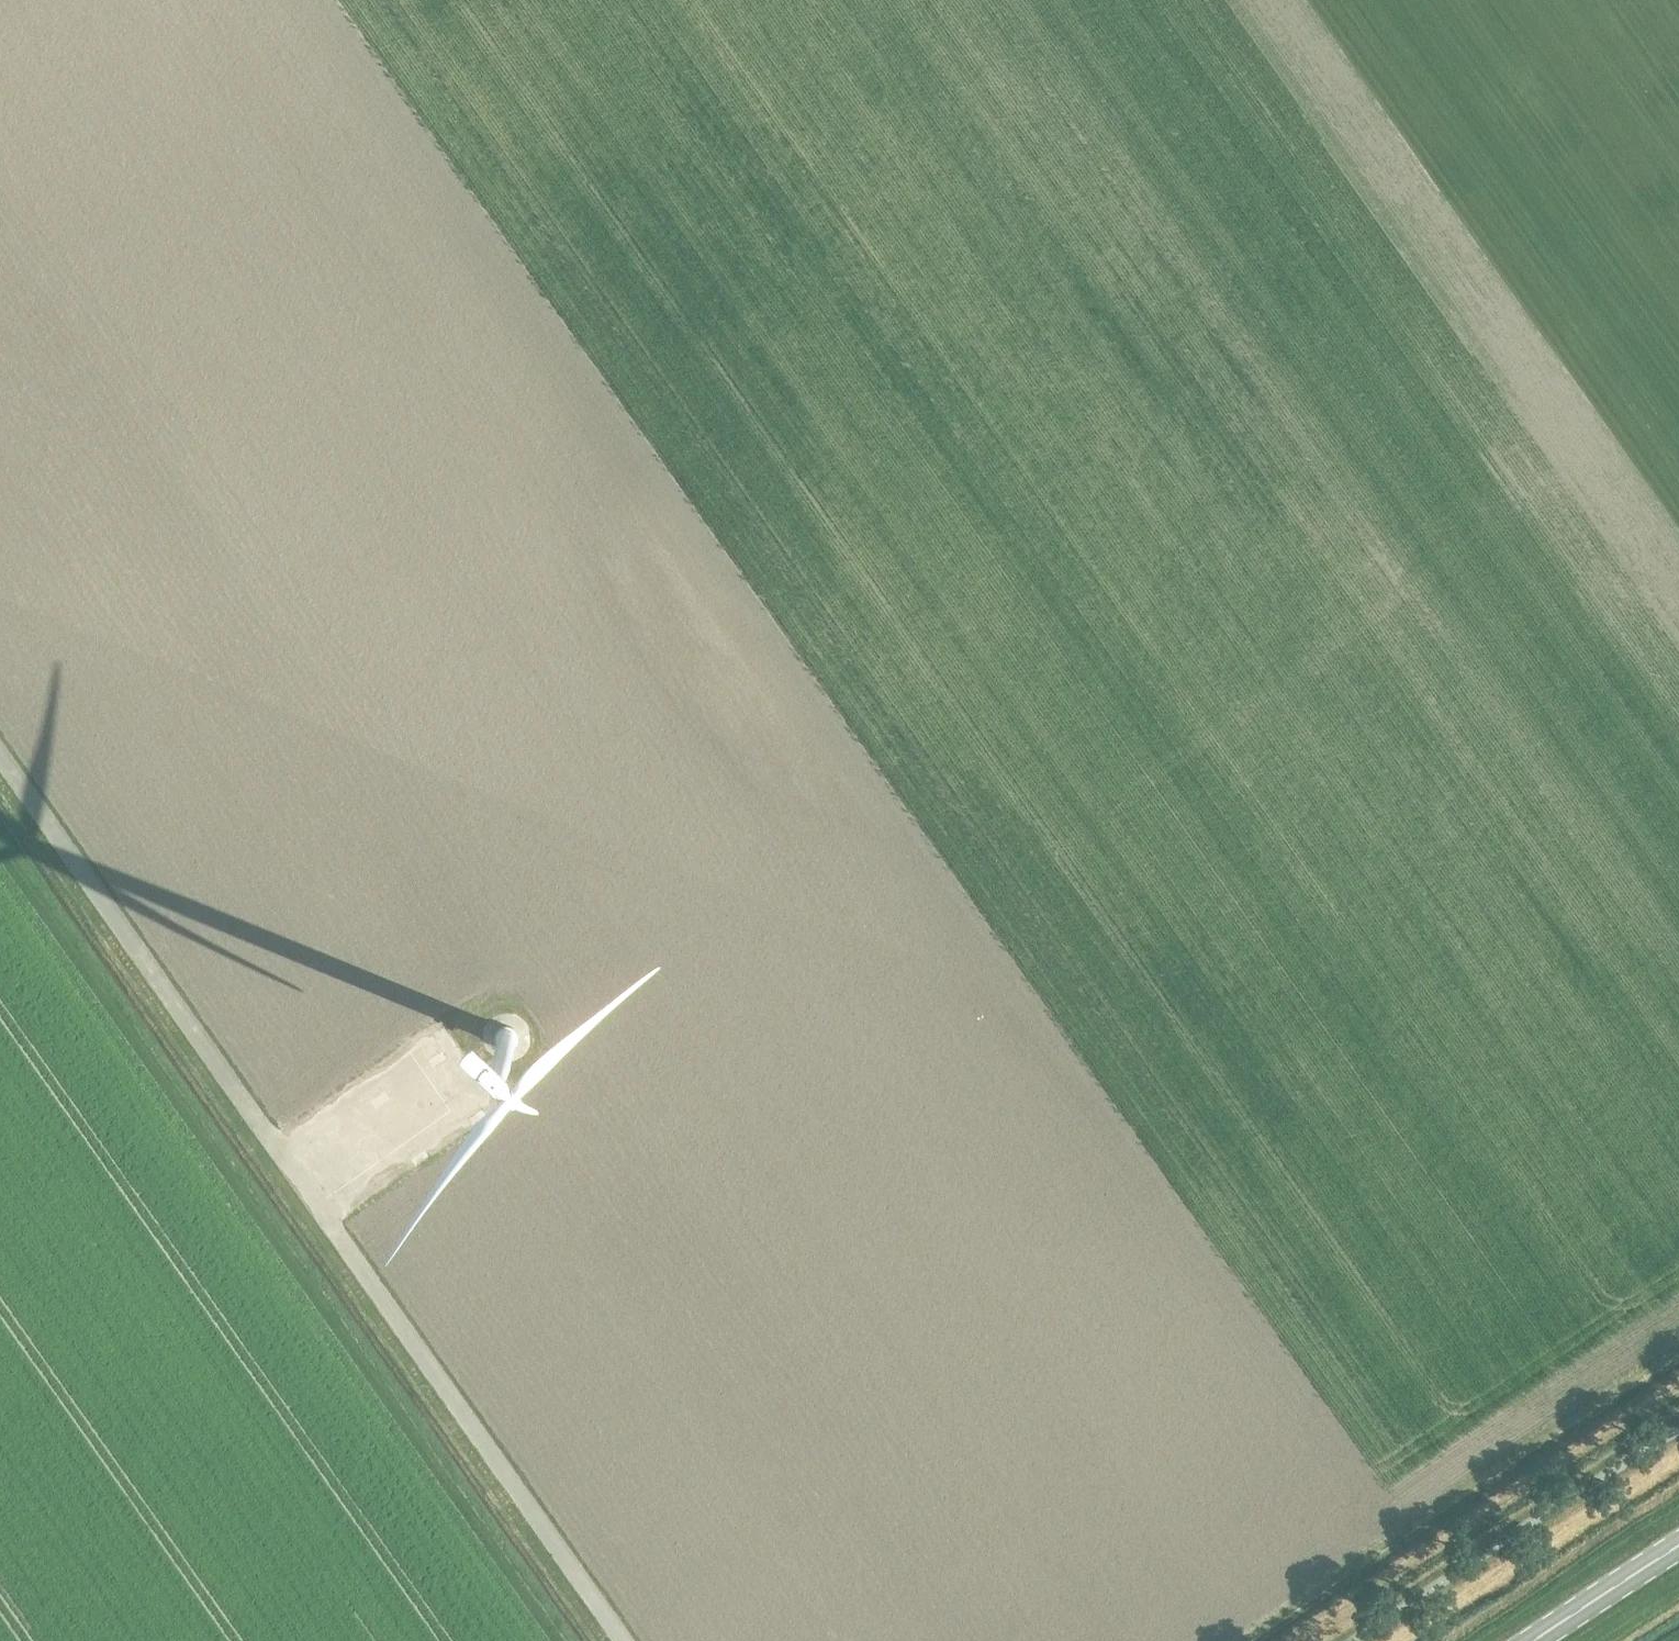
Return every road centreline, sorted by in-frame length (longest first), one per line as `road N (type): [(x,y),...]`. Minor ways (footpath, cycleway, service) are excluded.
road 1 (track): [(0,744),(628,1640)]
road 2 (secondary): [(1536,1640),(1678,1550)]

